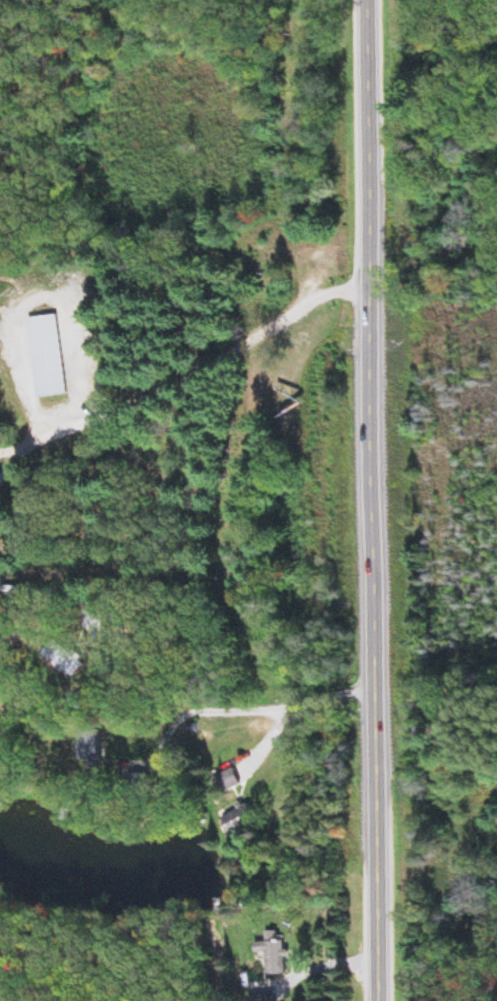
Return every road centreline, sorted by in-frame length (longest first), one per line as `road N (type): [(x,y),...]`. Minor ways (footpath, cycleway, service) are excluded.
road 1 (primary): [(378,1000),(367,0)]
road 2 (residential): [(371,293),(312,303),(32,435),(0,439)]
road 3 (residential): [(377,956),(299,948),(213,971),(172,1000)]

